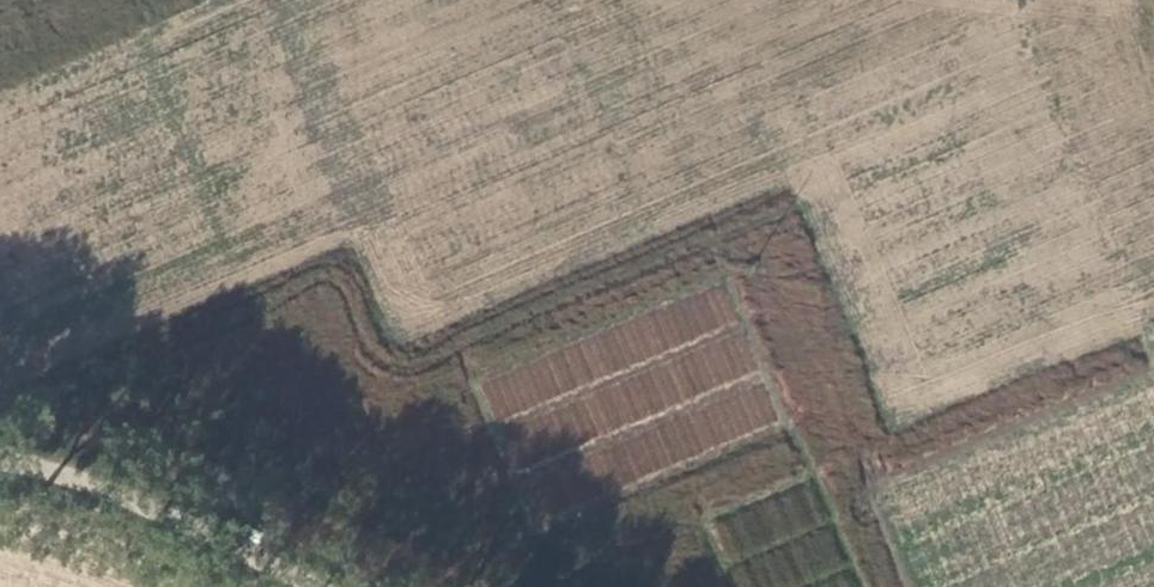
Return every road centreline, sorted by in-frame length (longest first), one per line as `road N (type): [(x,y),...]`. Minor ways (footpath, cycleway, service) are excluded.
road 1 (unclassified): [(391,586),(185,485),(56,454),(0,451)]

